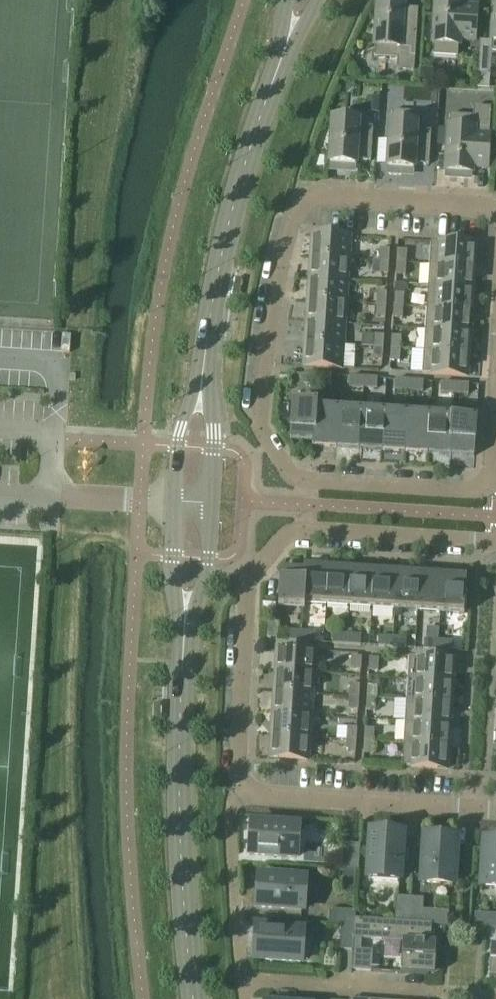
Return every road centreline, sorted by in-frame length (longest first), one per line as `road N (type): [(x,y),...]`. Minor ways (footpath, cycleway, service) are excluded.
road 1 (residential): [(495,213),(301,198),(274,305),(260,423),(293,478),(473,493),(487,489),(495,378)]
road 2 (residential): [(238,796),(247,578),(291,531),(495,544)]
road 3 (tertiary): [(195,998),(178,690)]
road 4 (residential): [(495,813),(238,796)]
road 5 (residential): [(495,998),(243,979)]
road 6 (tertiary): [(206,333),(261,95)]
road 7 (tertiary): [(178,690),(209,503)]
road 8 (tertiary): [(173,503),(178,690)]
road 9 (residential): [(243,979),(229,813),(238,796)]
road 10 (tertiary): [(206,333),(175,446),(173,503)]
road 11 (tertiary): [(209,503),(206,333)]
road 12 (unclassified): [(173,503),(46,494)]

